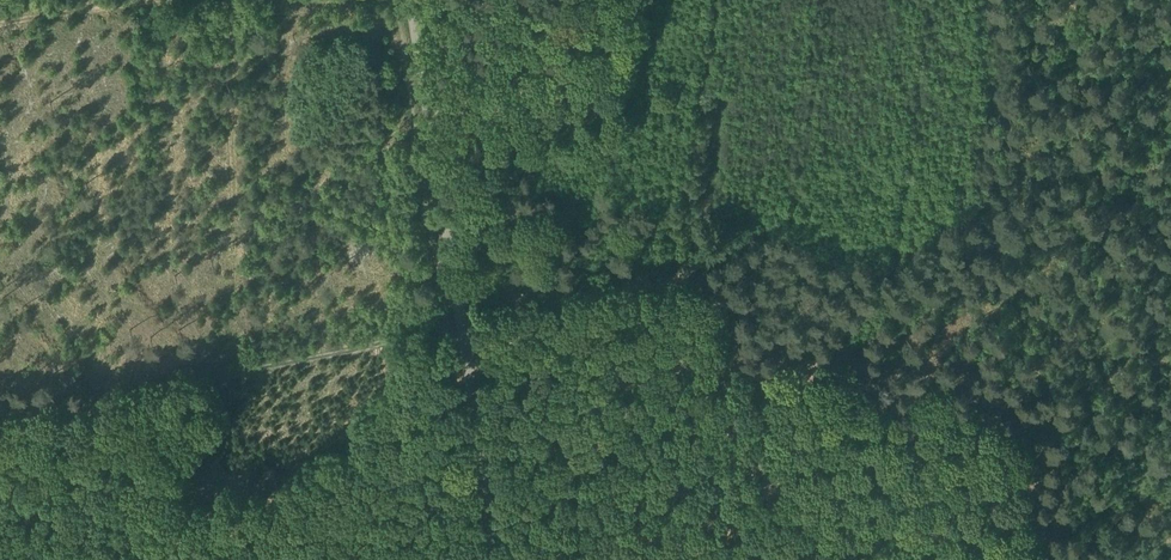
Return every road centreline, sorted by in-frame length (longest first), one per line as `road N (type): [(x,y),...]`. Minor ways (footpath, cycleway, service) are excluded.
road 1 (unclassified): [(412,0),(498,559)]
road 2 (track): [(0,410),(461,325)]
road 3 (track): [(458,302),(679,282),(688,225)]
road 4 (track): [(0,19),(127,0)]

